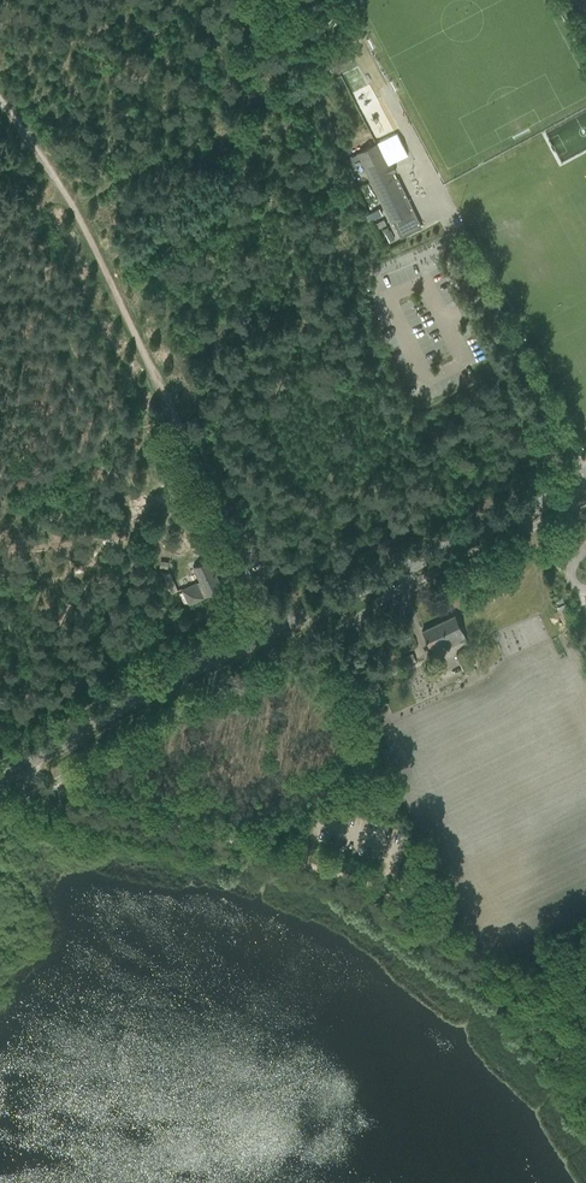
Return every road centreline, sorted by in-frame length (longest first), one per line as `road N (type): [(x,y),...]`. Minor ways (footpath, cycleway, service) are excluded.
road 1 (tertiary): [(25,765),(179,675),(585,481)]
road 2 (unclassified): [(375,892),(89,801),(47,786),(25,765)]
road 3 (track): [(168,404),(64,197)]
road 4 (track): [(168,404),(0,486)]
road 5 (track): [(585,1095),(550,1037),(496,981)]

